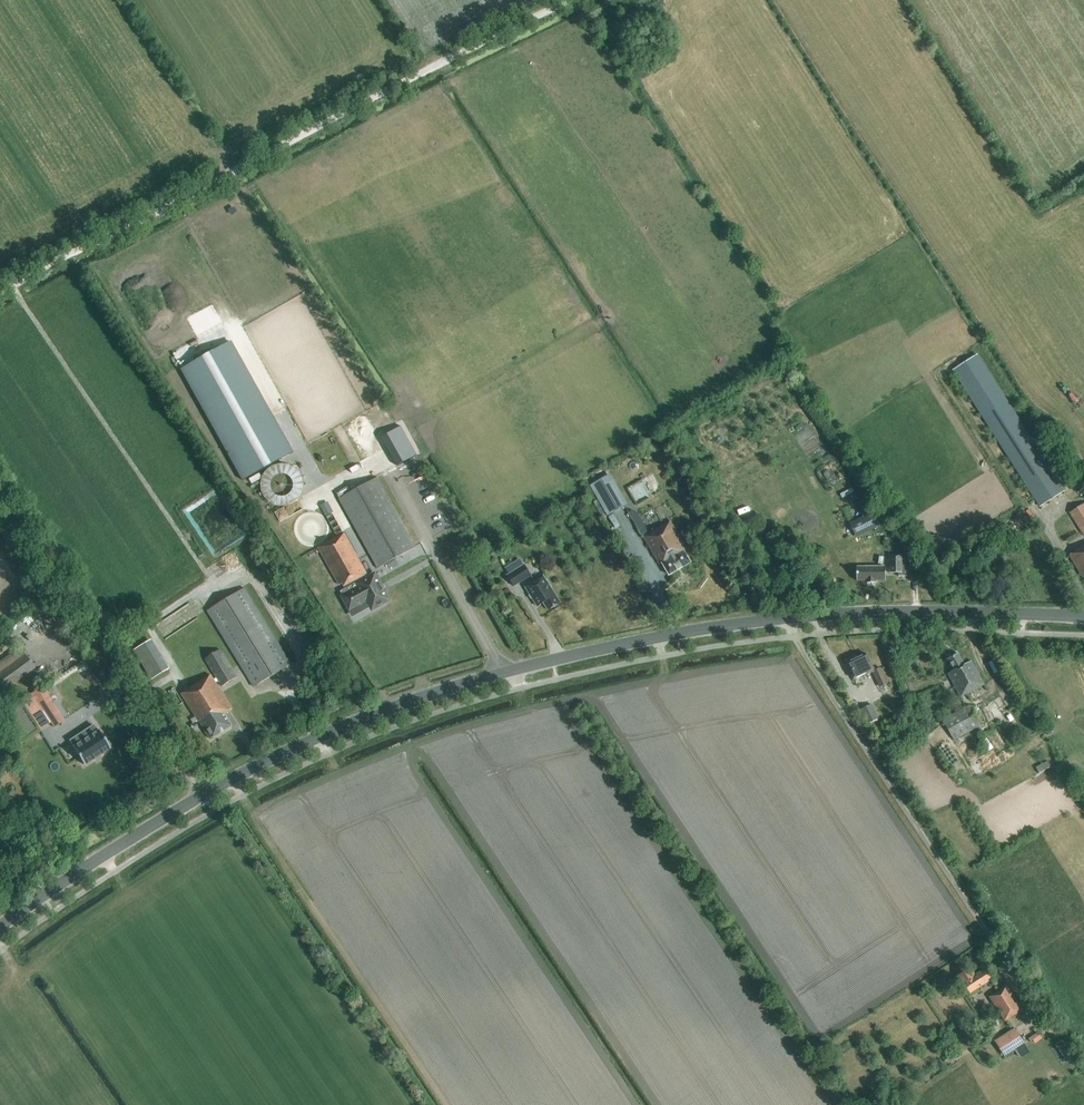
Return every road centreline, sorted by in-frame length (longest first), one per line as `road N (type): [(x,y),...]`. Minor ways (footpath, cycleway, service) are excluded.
road 1 (tertiary): [(0,927),(203,795),(302,745),(428,695),(588,652)]
road 2 (track): [(0,290),(570,0)]
road 3 (tertiary): [(1083,615),(784,617),(588,652)]

